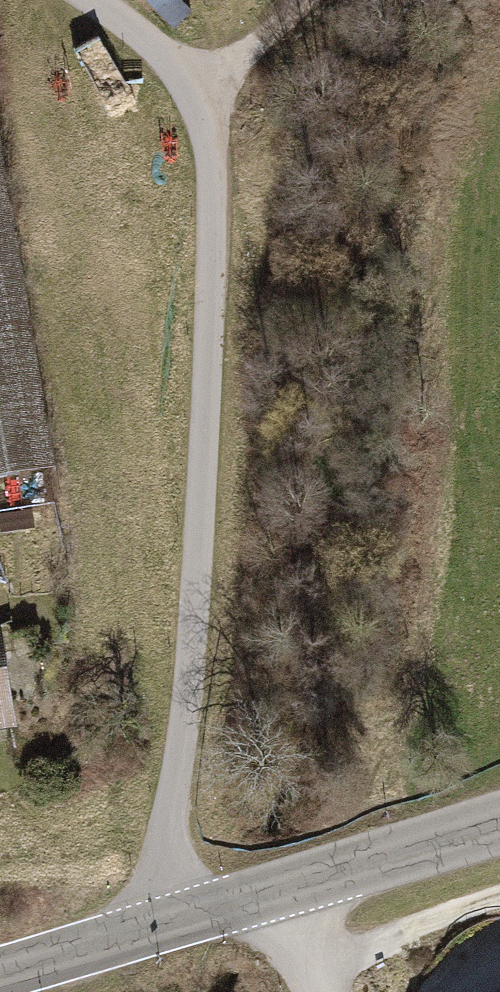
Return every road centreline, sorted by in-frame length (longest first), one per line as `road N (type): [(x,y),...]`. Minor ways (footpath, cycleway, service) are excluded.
road 1 (residential): [(165,924),(162,858),(186,717),(201,518),(212,201),(198,110),(171,67),(99,0)]
road 2 (tertiary): [(165,924),(499,825)]
road 3 (track): [(318,968),(499,898)]
road 4 (tertiary): [(0,974),(165,924)]
road 5 (track): [(198,110),(305,0)]

